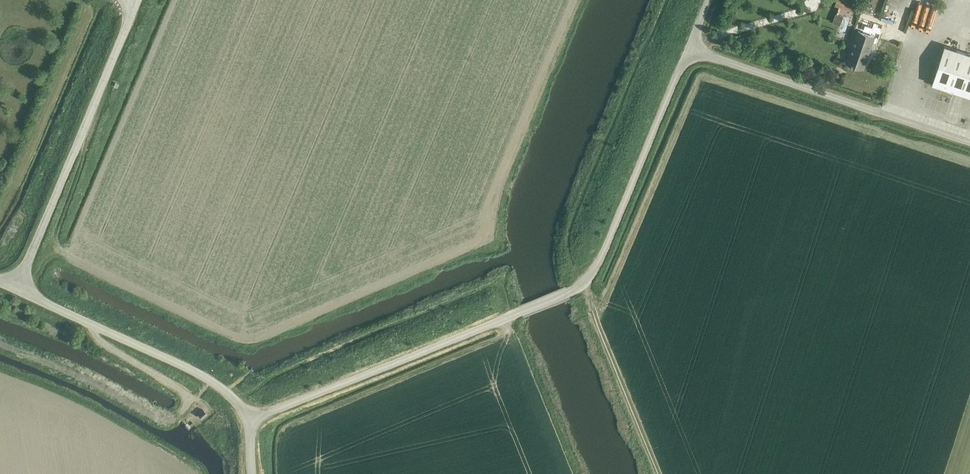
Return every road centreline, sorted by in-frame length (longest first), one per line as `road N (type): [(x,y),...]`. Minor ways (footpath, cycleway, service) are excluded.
road 1 (unclassified): [(246,420),(584,282),(599,264),(689,50)]
road 2 (unclassified): [(17,291),(135,0)]
road 3 (unclassified): [(969,144),(689,50)]
road 4 (unclassified): [(246,420),(231,397),(189,368),(17,291)]

